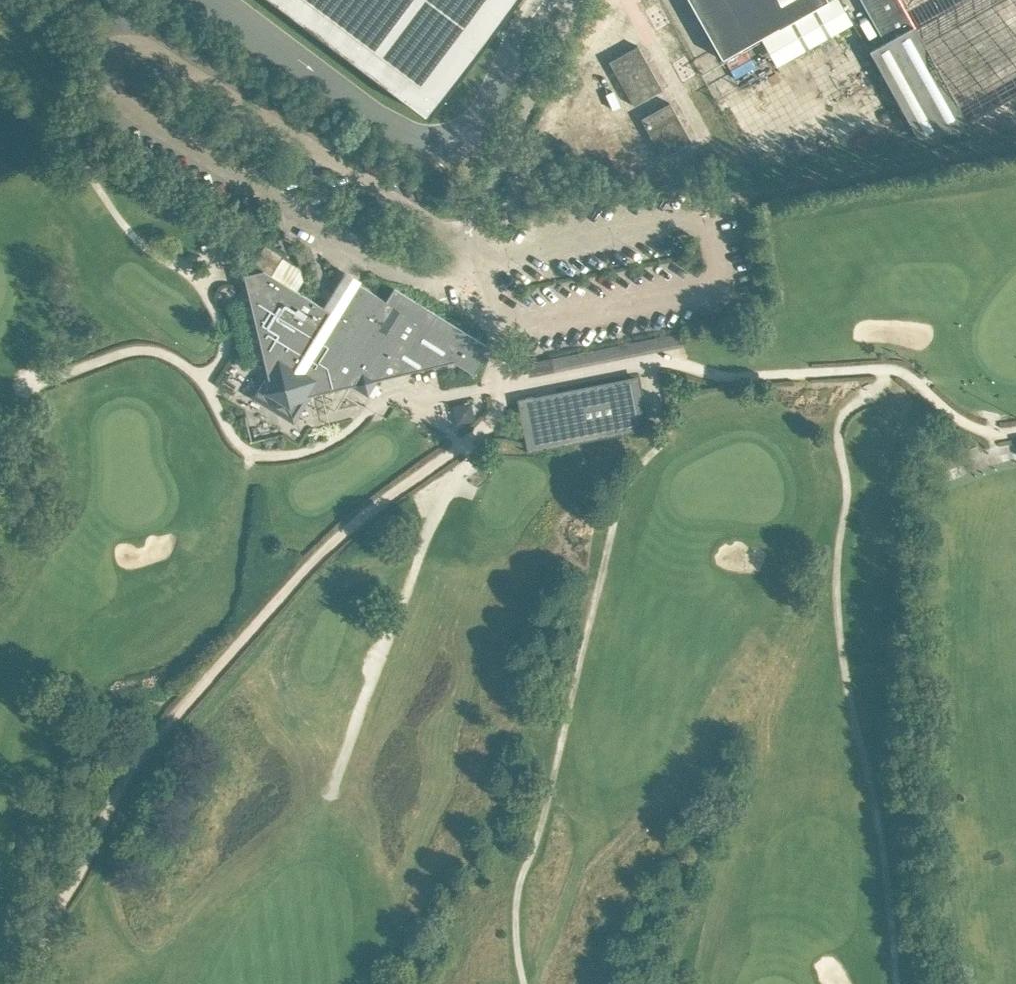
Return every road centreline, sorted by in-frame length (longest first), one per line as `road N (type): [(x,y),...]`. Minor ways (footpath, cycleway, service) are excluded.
road 1 (track): [(502,386),(668,357),(725,377),(886,369),(883,382),(840,423),(846,497),(837,577),(853,713),(882,837),(896,983)]
road 2 (track): [(502,386),(491,418),(335,539),(123,779),(45,933),(42,983)]
road 3 (track): [(525,983),(516,925),(521,878),(551,788),(614,522),(628,482),(667,435),(650,360)]
road 4 (track): [(20,387),(123,352),(151,350),(201,377),(237,443),(280,454),(316,448),(395,399),(421,404),(502,386)]
road 5 (track): [(4,0),(46,101),(107,200),(128,230),(200,283),(220,318),(223,353),(201,377)]
road 6 (unclassified): [(467,241),(586,0)]

